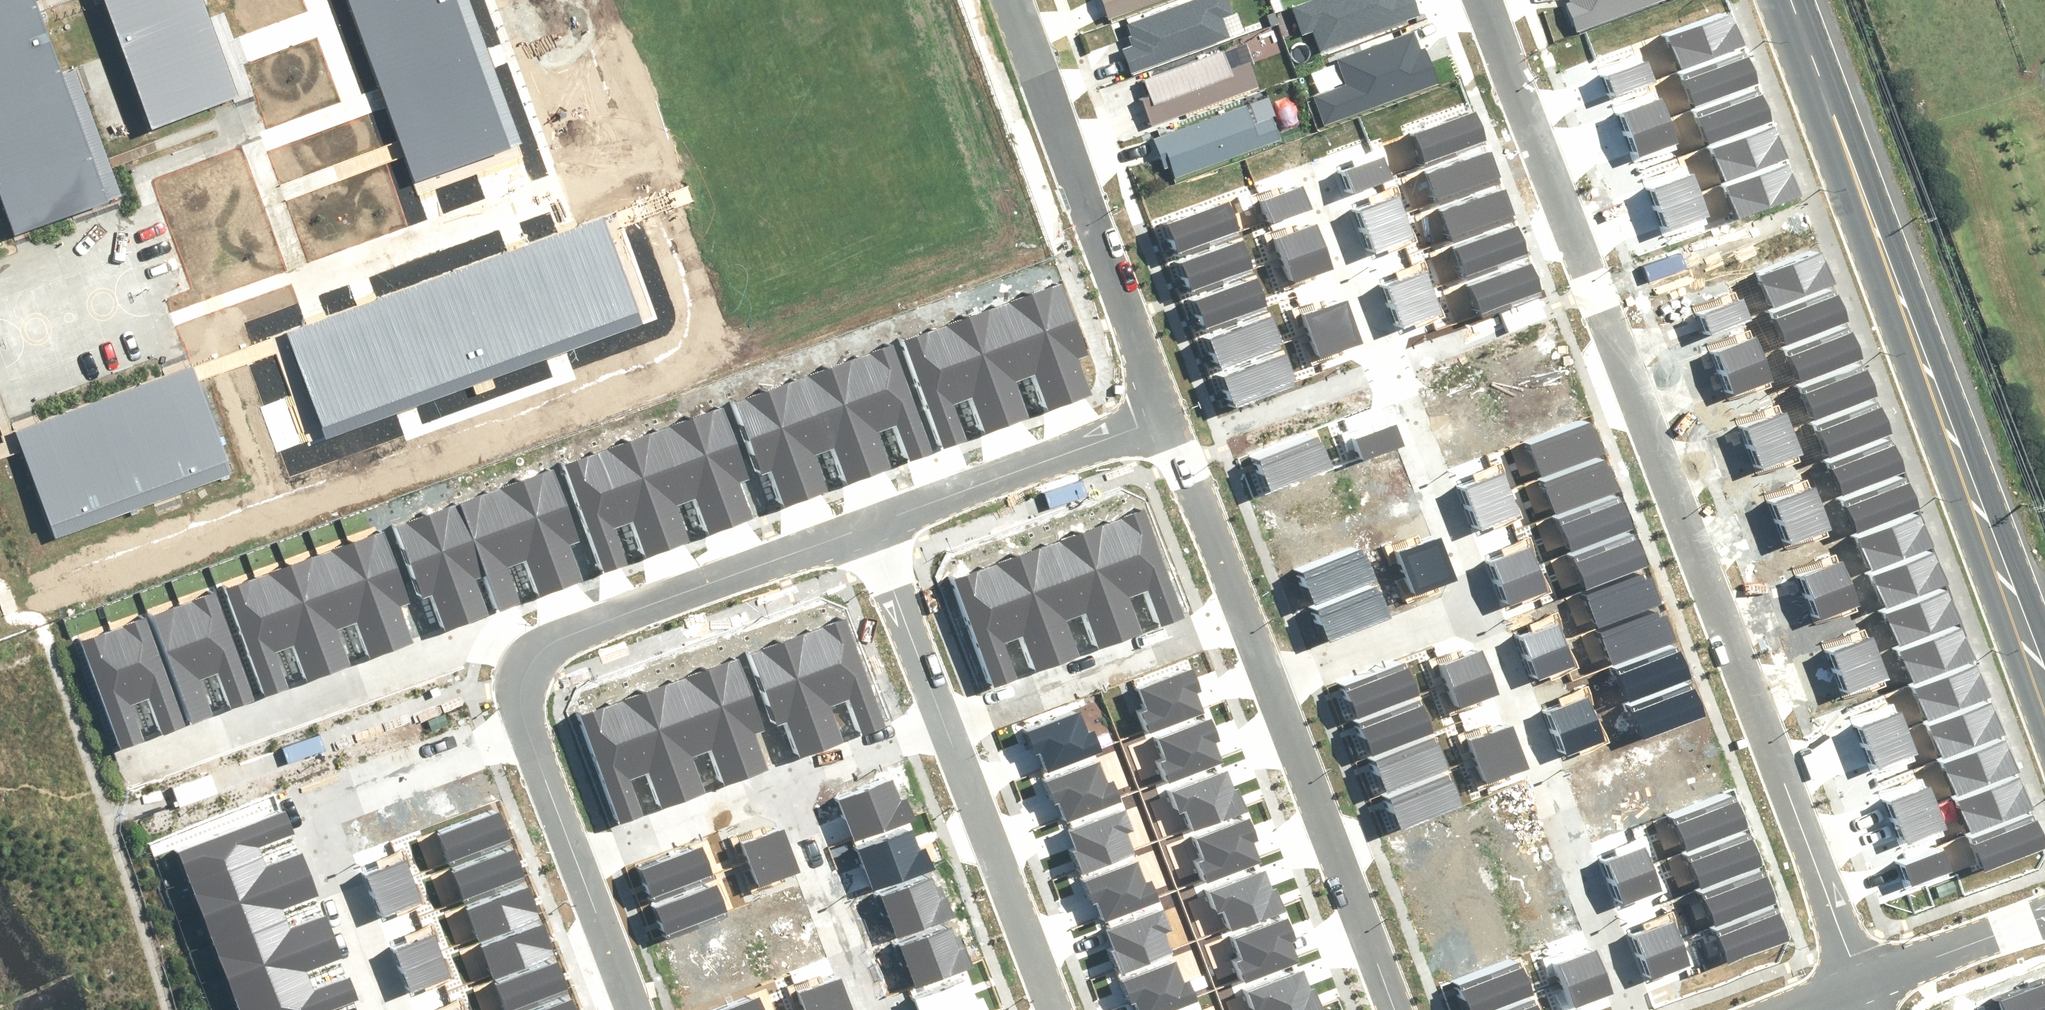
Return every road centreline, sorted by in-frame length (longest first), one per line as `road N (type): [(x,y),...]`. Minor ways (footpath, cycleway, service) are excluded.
road 1 (residential): [(1485,0),(1852,992)]
road 2 (secondary): [(1791,0),(2044,684)]
road 3 (residential): [(1310,182),(1478,602)]
road 4 (residential): [(1012,0),(1169,416)]
road 5 (residential): [(1478,602),(1642,1009)]
road 6 (residential): [(386,1009),(316,811),(323,800),(526,733)]
road 7 (residential): [(543,645),(476,638),(163,749)]
road 8 (residential): [(874,524),(543,645)]
road 9 (residential): [(1269,681),(1394,1009)]
road 10 (residential): [(944,713),(1240,604)]
road 11 (residential): [(1169,416),(874,524)]
road 12 (residential): [(1049,1009),(944,713)]
road 13 (residential): [(778,776),(864,1009)]
road 14 (residential): [(1269,681),(1478,602)]
road 15 (residential): [(570,856),(778,776)]
road 16 (residential): [(1852,992),(2044,921)]
road 17 (residential): [(944,713),(874,524)]
road 18 (residential): [(1169,416),(1240,604)]
road 19 (residential): [(778,776),(944,713)]
road 20 (residential): [(570,856),(626,1009)]
road 21 (residential): [(526,733),(570,856)]

